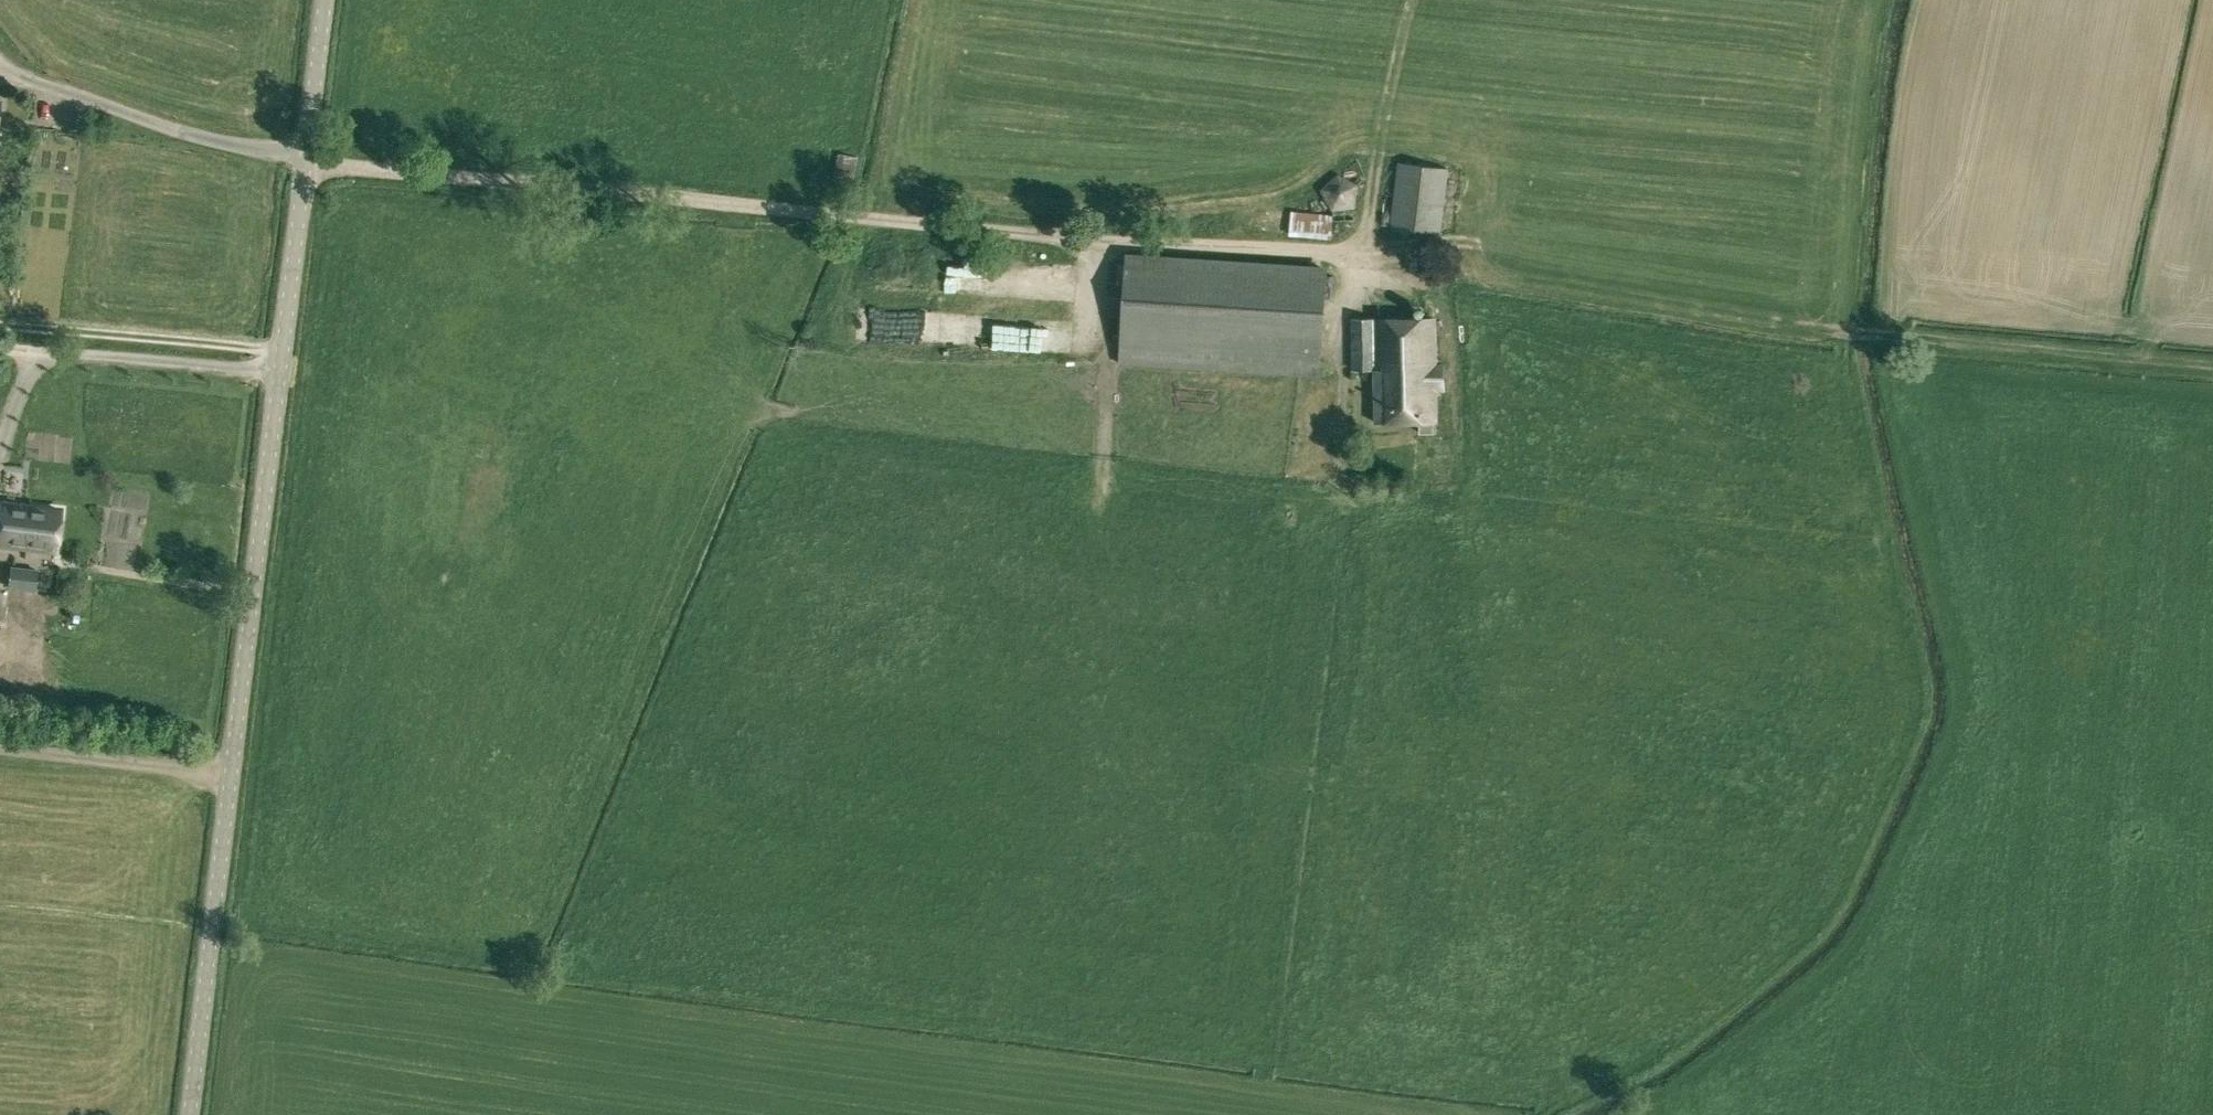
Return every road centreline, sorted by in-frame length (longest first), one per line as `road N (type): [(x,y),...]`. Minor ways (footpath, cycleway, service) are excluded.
road 1 (unclassified): [(190,1114),(325,0)]
road 2 (track): [(1365,248),(1494,243),(1575,284),(1844,335),(2212,365)]
road 3 (track): [(1365,248),(1412,0)]

